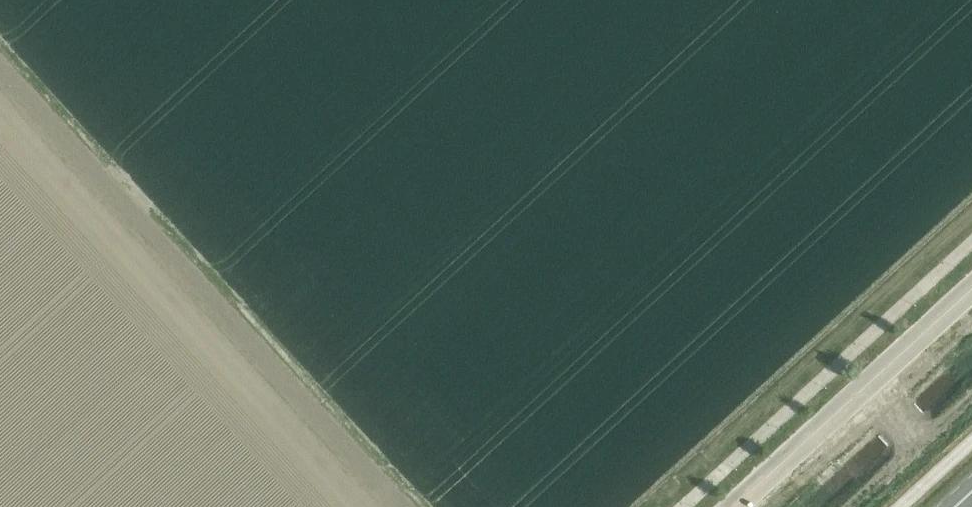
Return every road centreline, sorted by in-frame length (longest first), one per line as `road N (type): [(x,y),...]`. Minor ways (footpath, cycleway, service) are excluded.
road 1 (unclassified): [(747,506),(971,299)]

